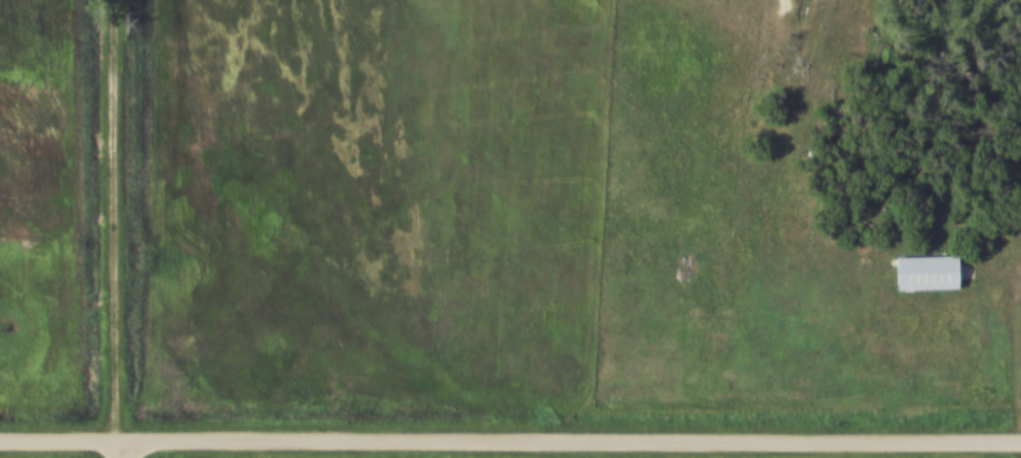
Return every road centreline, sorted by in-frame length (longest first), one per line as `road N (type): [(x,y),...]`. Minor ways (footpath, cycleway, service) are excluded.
road 1 (residential): [(1020,440),(0,439)]
road 2 (track): [(112,0),(113,440)]
road 3 (track): [(1020,440),(1016,296),(1006,241)]

